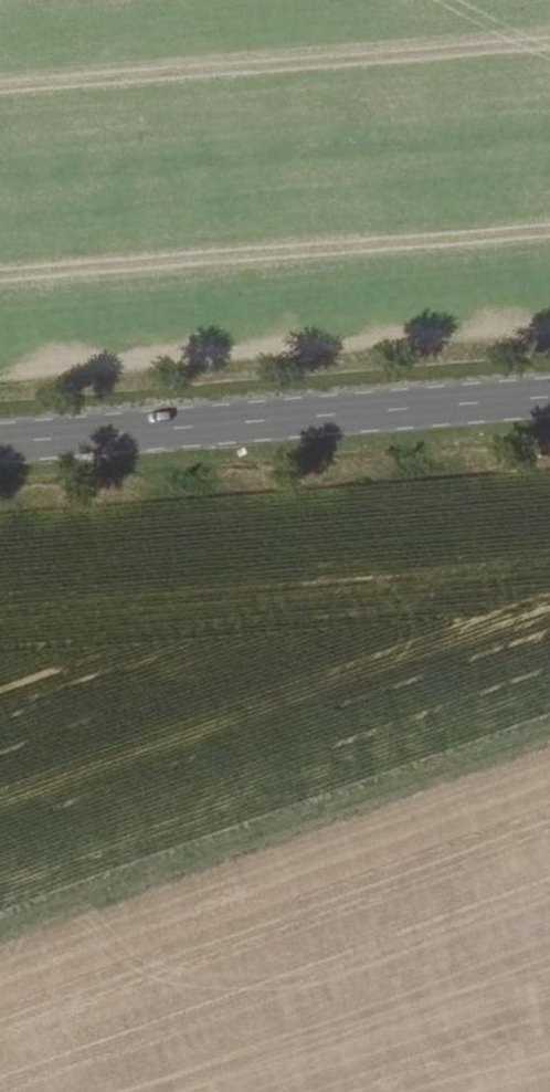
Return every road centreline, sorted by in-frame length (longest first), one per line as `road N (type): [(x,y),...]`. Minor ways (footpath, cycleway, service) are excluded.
road 1 (track): [(549,732),(0,928)]
road 2 (primary): [(0,434),(549,390)]

